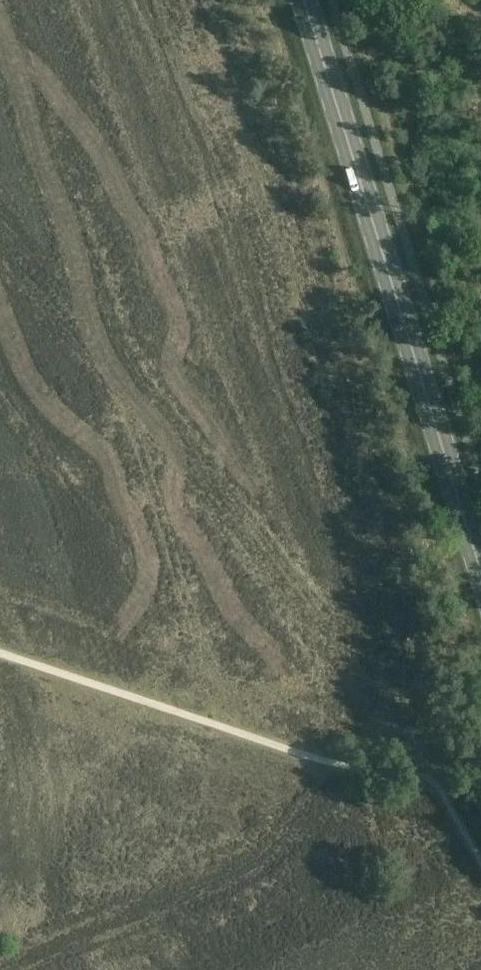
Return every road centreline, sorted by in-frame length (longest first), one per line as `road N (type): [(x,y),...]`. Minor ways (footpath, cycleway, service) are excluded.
road 1 (primary): [(480,565),(306,0)]

